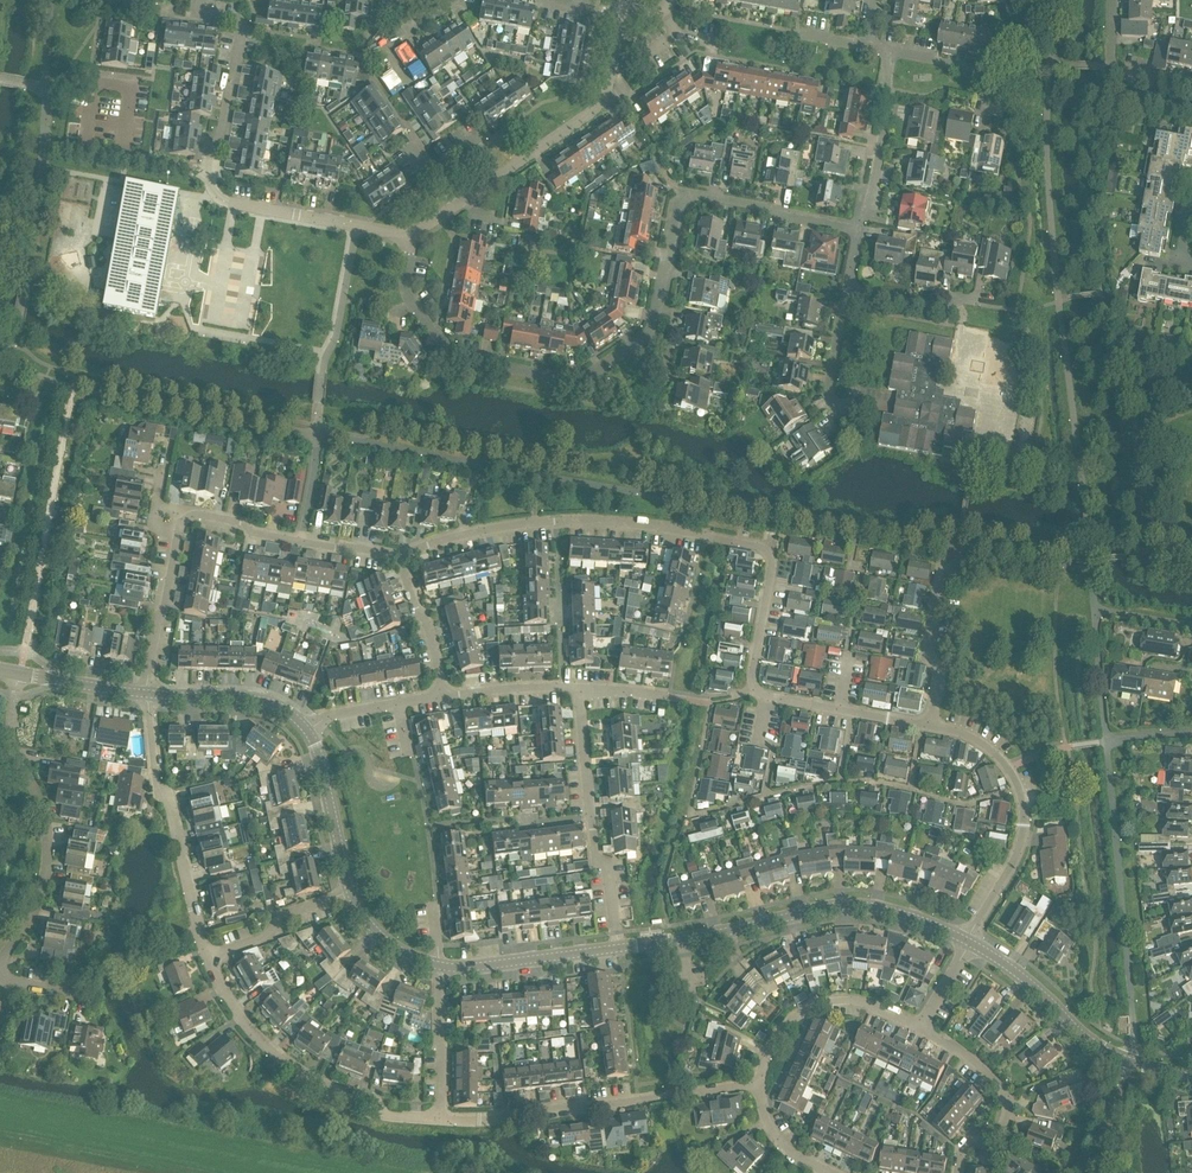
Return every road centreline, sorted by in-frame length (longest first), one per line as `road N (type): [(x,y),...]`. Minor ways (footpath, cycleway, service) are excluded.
road 1 (residential): [(752,691),(773,562),(763,548),(608,522),(561,522),(505,526),(398,554)]
road 2 (tertiary): [(968,940),(860,911),(616,949)]
road 3 (residential): [(409,233),(408,302),(454,355),(579,381),(650,333)]
road 4 (residential): [(650,333),(685,193),(858,229)]
road 5 (residential): [(757,1086),(442,1120)]
road 6 (residential): [(0,965),(37,911),(51,828),(14,732),(21,673)]
road 7 (residential): [(442,1120),(402,1117),(283,1059),(240,1022),(204,953)]
road 8 (residential): [(968,940),(1015,864),(1021,792),(995,752),(926,723)]
road 9 (residential): [(622,15),(608,92),(593,112),(456,206)]
road 10 (tertiary): [(1191,1082),(1091,1043),(1043,990),(968,940)]
road 11 (residential): [(204,953),(172,810),(155,782),(149,693)]
road 12 (residential): [(616,949),(569,689)]
road 13 (residential): [(179,517),(398,554)]
road 14 (residential): [(409,233),(222,201),(210,174)]
road 15 (residential): [(757,1086),(770,1046),(798,1014),(843,1001),(922,1030)]
road 16 (residential): [(210,174),(241,32),(228,20),(197,13),(199,0)]
road 17 (residential): [(922,1030),(970,1052),(1002,1089),(1001,1117),(966,1142),(956,1172)]
road 18 (residential): [(858,229),(864,196),(875,185),(889,51)]
road 19 (residential): [(926,723),(939,681),(929,658),(940,578),(958,552)]
road 20 (residential): [(149,693),(179,517)]
road 21 (tertiary): [(616,949),(439,966)]
road 22 (residential): [(926,723),(752,691)]
road 23 (residential): [(204,953),(272,932),(267,915),(350,894)]
road 24 (tertiary): [(350,894),(307,725)]
road 25 (tertiary): [(307,725),(251,698),(149,693)]
road 26 (residential): [(442,1120),(439,966)]
road 27 (residential): [(1191,89),(1110,69),(1112,0)]
road 28 (residential): [(442,691),(398,554)]
road 29 (residential): [(847,291),(945,309),(956,300),(979,304)]
road 30 (tertiary): [(149,693),(21,673)]
road 31 (residential): [(987,95),(991,72),(889,51)]
road 32 (residential): [(569,689),(442,691)]
road 33 (residential): [(838,1172),(779,1138),(757,1086)]
road 34 (residential): [(839,409),(829,395),(847,291)]

